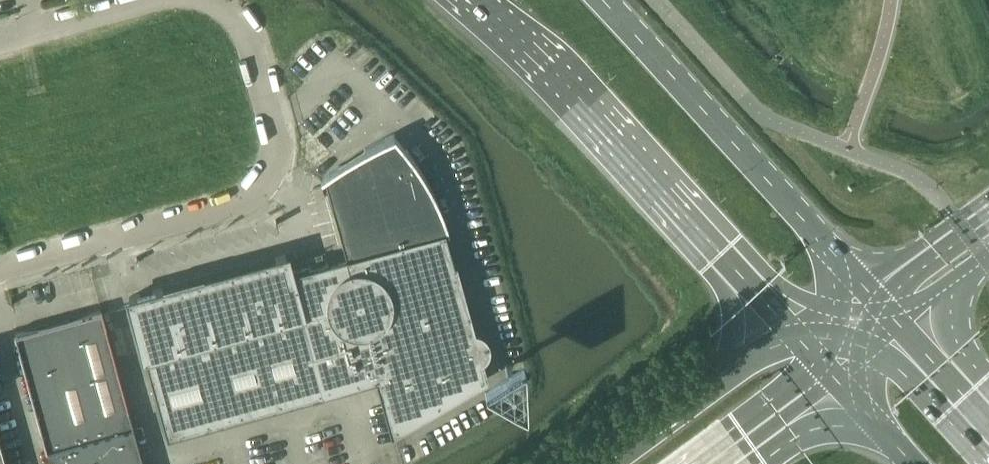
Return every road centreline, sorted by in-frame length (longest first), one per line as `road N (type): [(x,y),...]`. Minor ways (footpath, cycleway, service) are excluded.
road 1 (secondary): [(468,0),(508,32),(791,339)]
road 2 (unclassified): [(0,268),(229,203),(256,186),(274,137),(250,38)]
road 3 (secondary): [(869,299),(598,0)]
road 4 (motorway): [(791,339),(608,463)]
road 5 (unclassified): [(0,41),(149,0)]
road 6 (tertiary): [(988,210),(869,299)]
road 7 (motorway): [(722,463),(832,378)]
road 8 (secondary): [(988,427),(894,326)]

